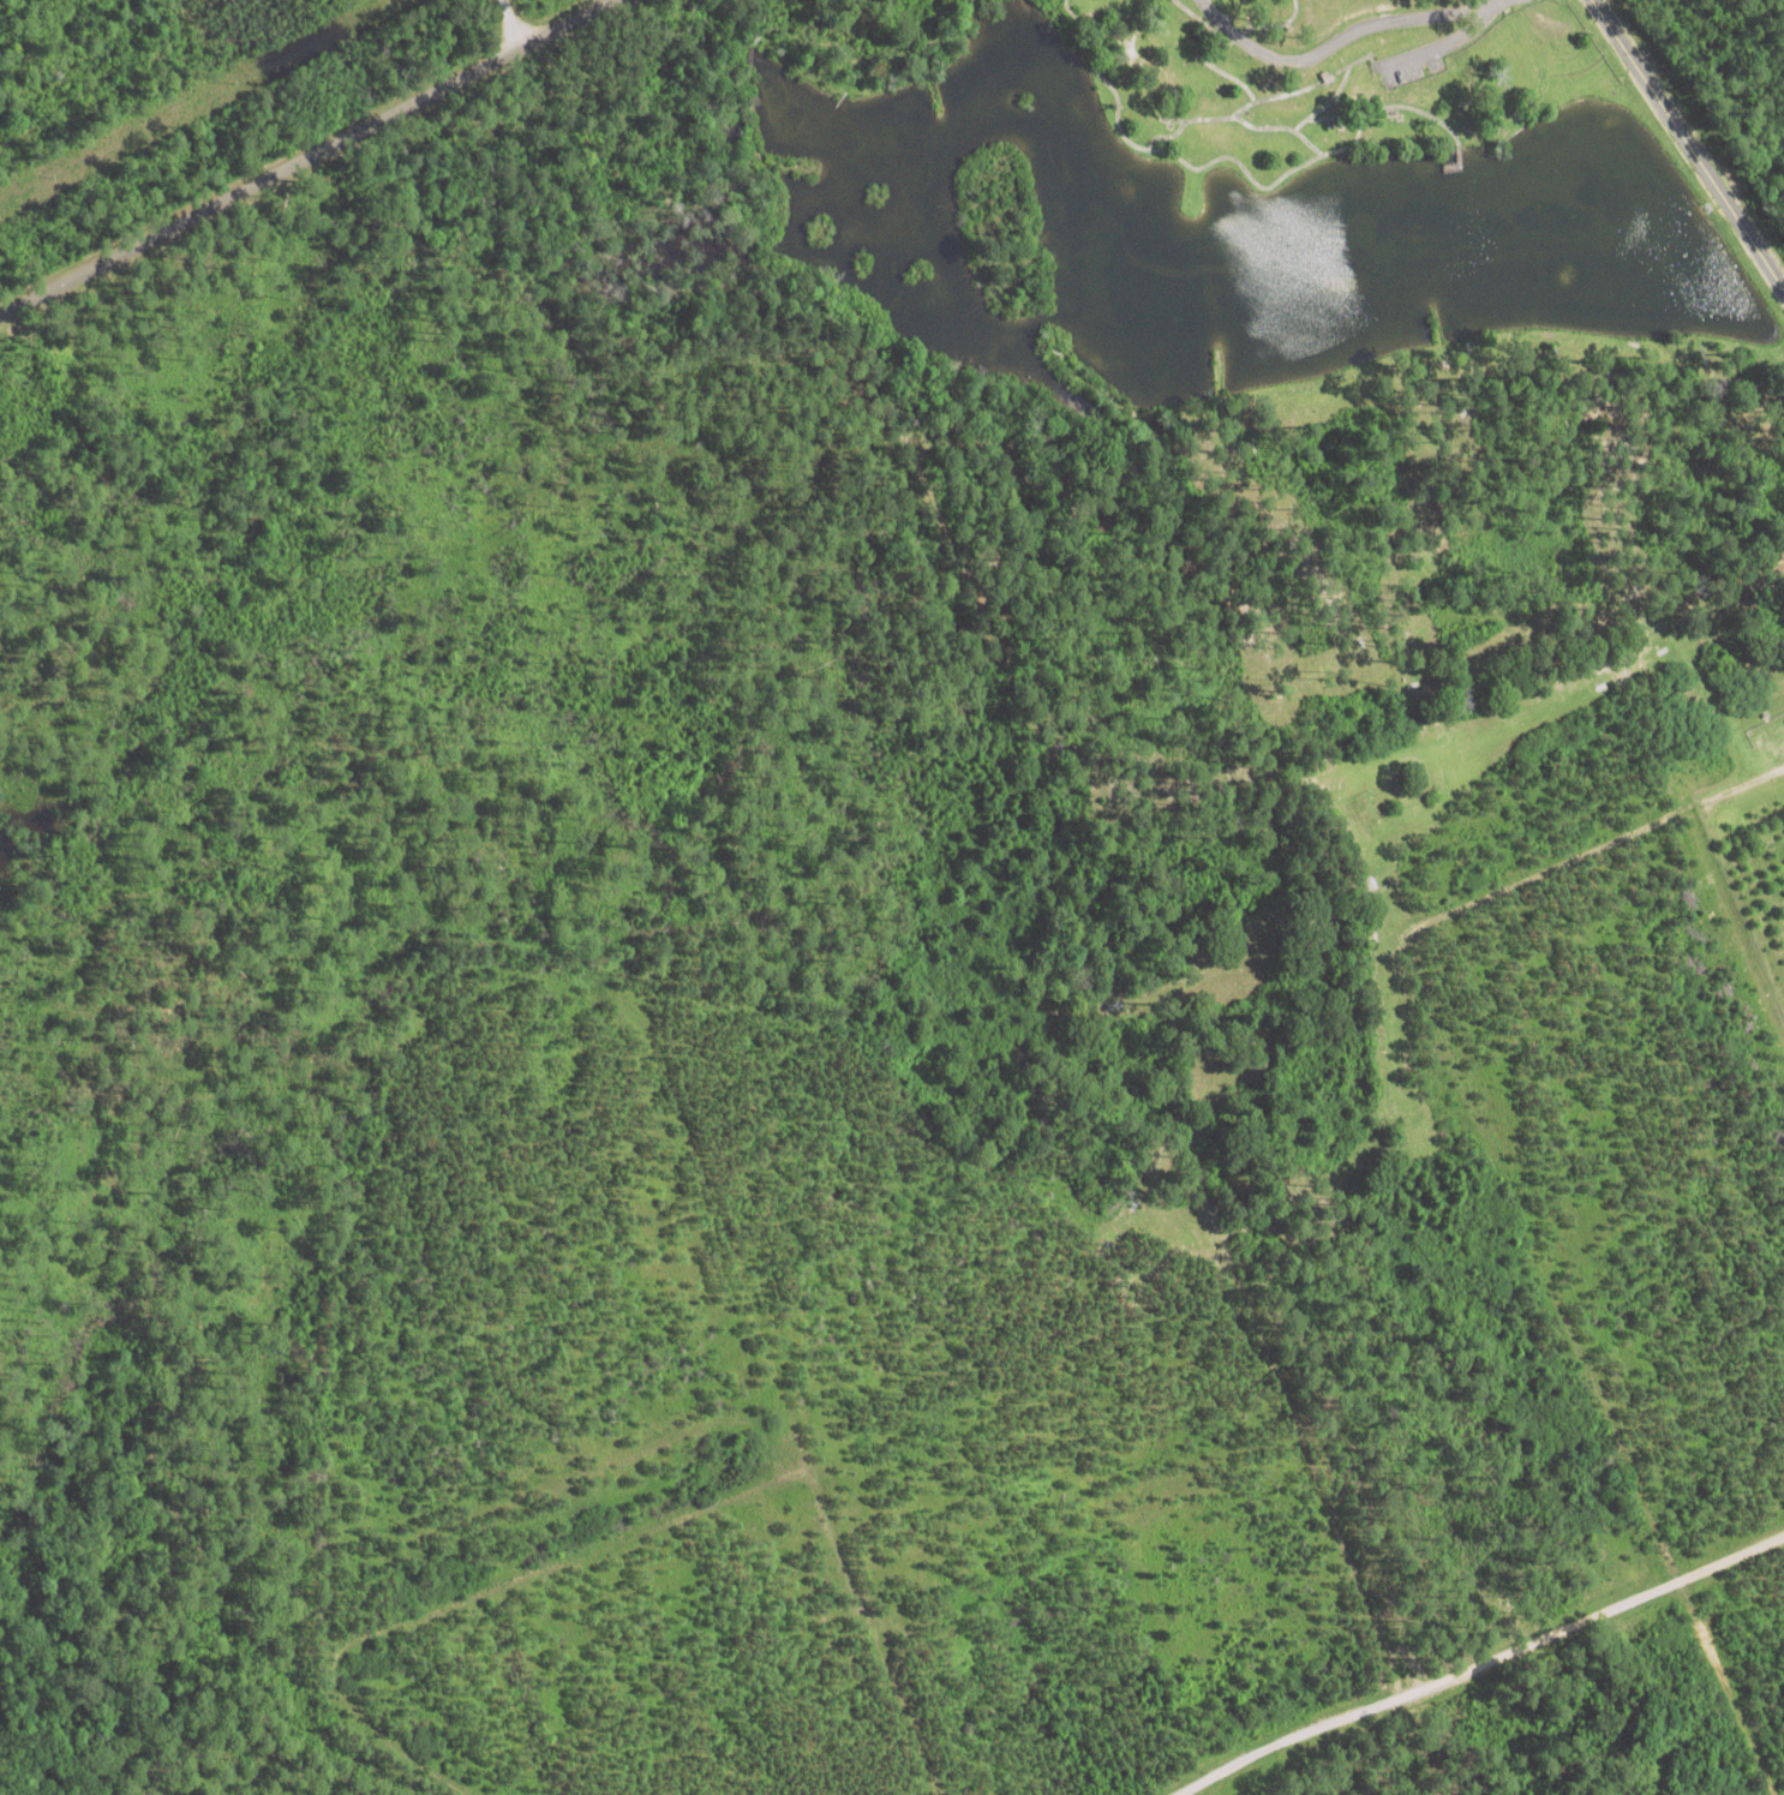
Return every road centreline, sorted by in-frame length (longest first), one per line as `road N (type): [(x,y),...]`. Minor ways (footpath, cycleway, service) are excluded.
road 1 (residential): [(0,302),(615,0)]
road 2 (residential): [(1783,1525),(1156,1794)]
road 3 (residential): [(1783,283),(1602,0)]

